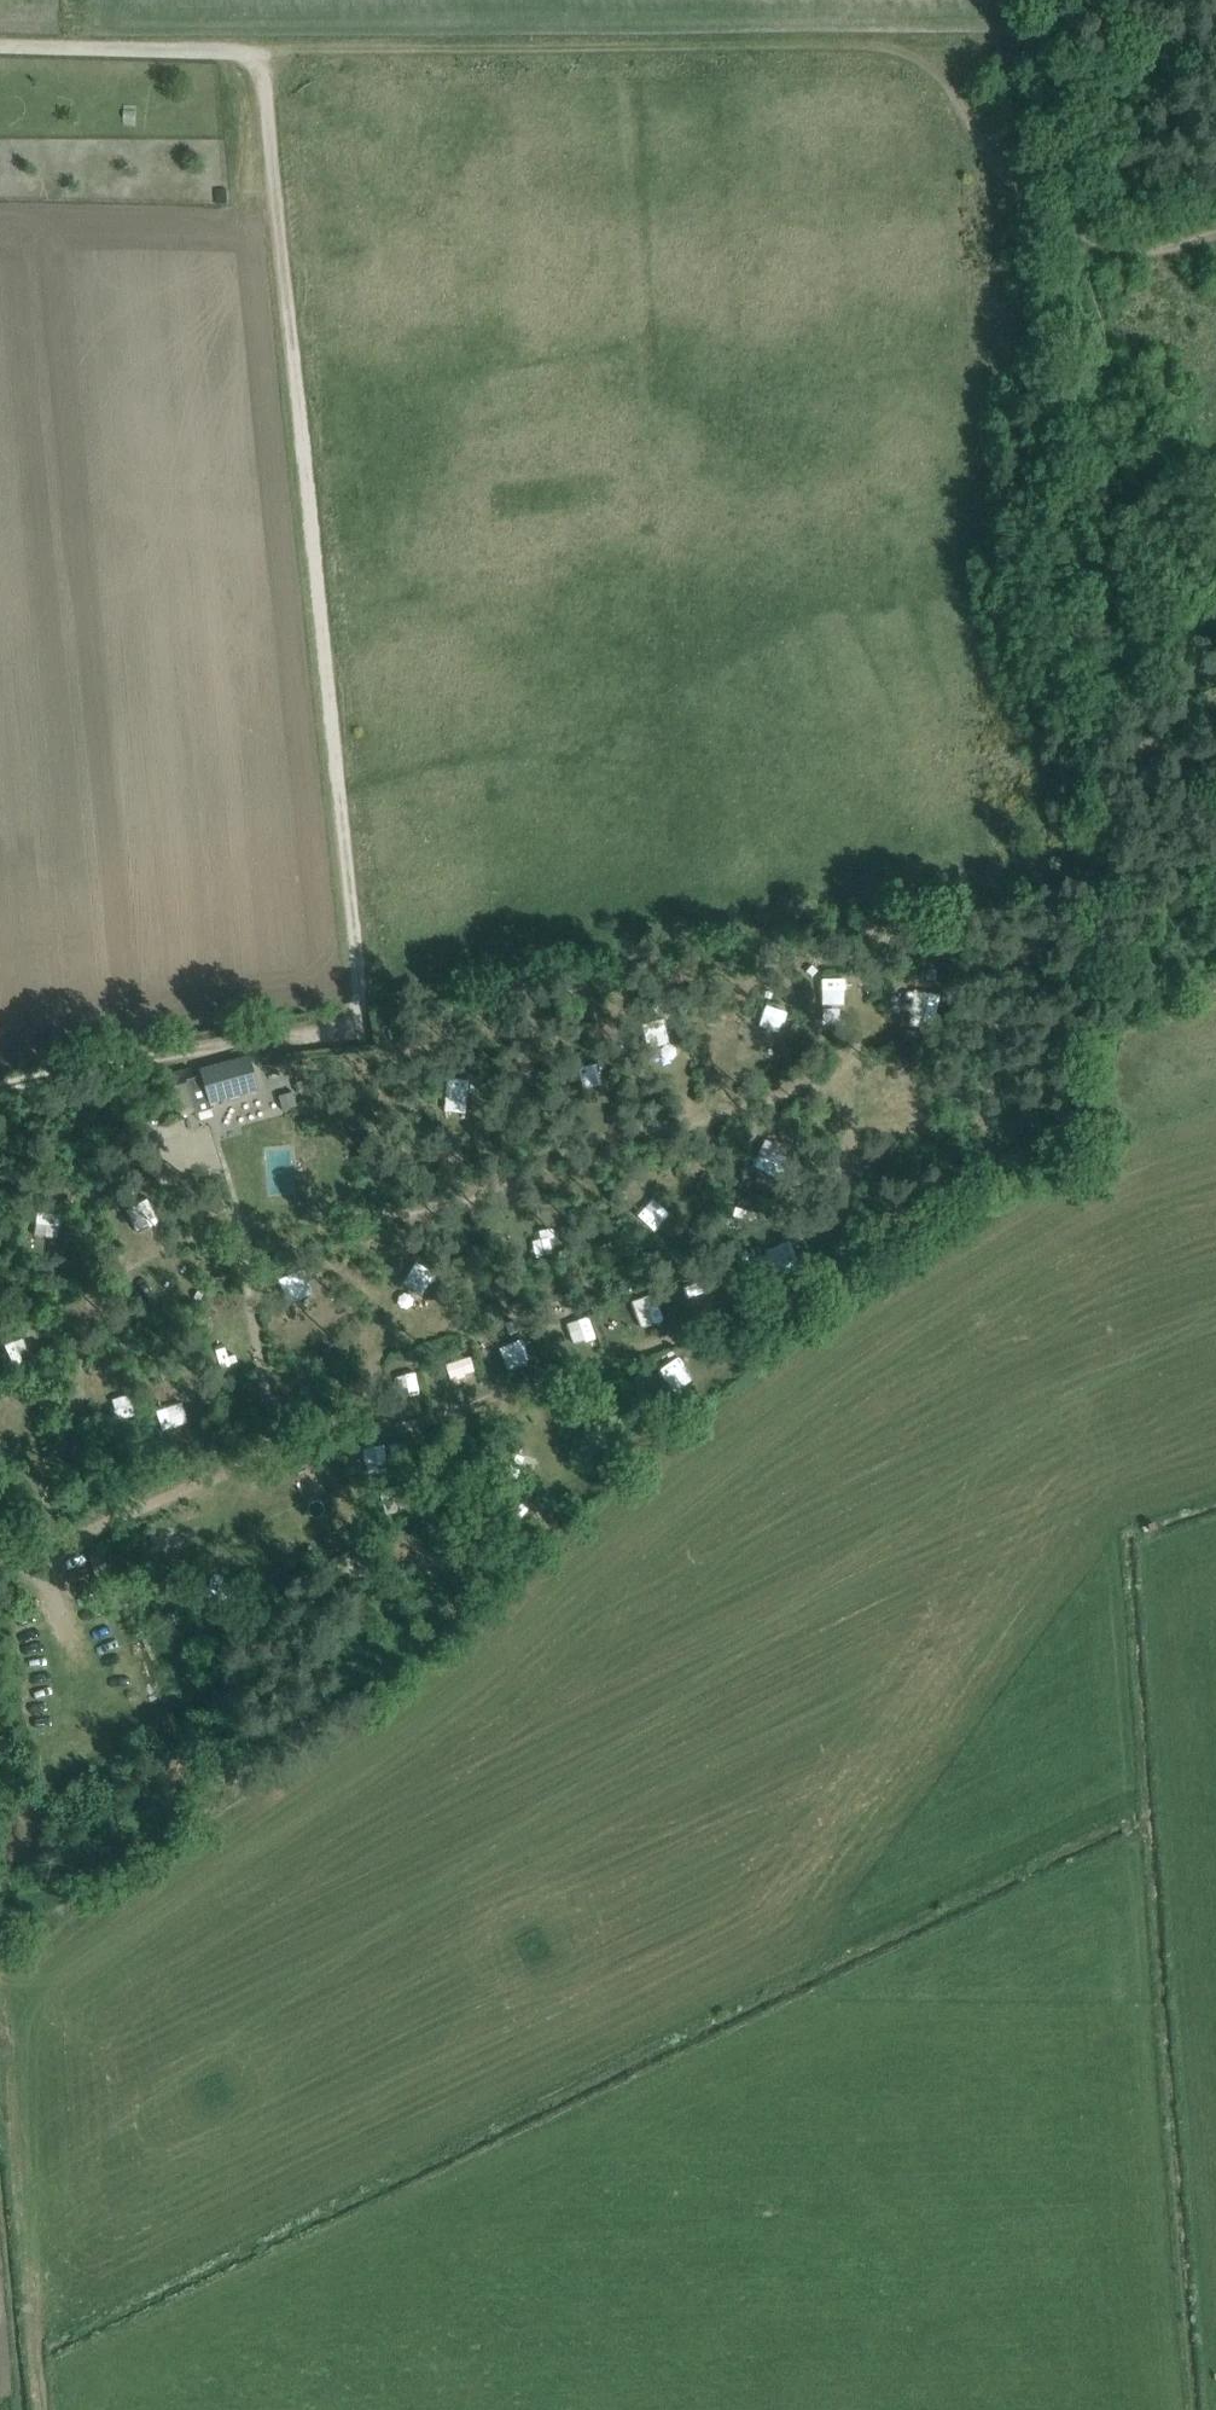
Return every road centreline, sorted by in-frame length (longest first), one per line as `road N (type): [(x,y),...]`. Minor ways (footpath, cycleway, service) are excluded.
road 1 (track): [(256,50),(351,1009),(239,1033)]
road 2 (track): [(256,50),(928,56),(979,100),(1027,207),(1078,234),(1154,247),(1215,229)]
road 3 (residential): [(0,45),(256,50)]

